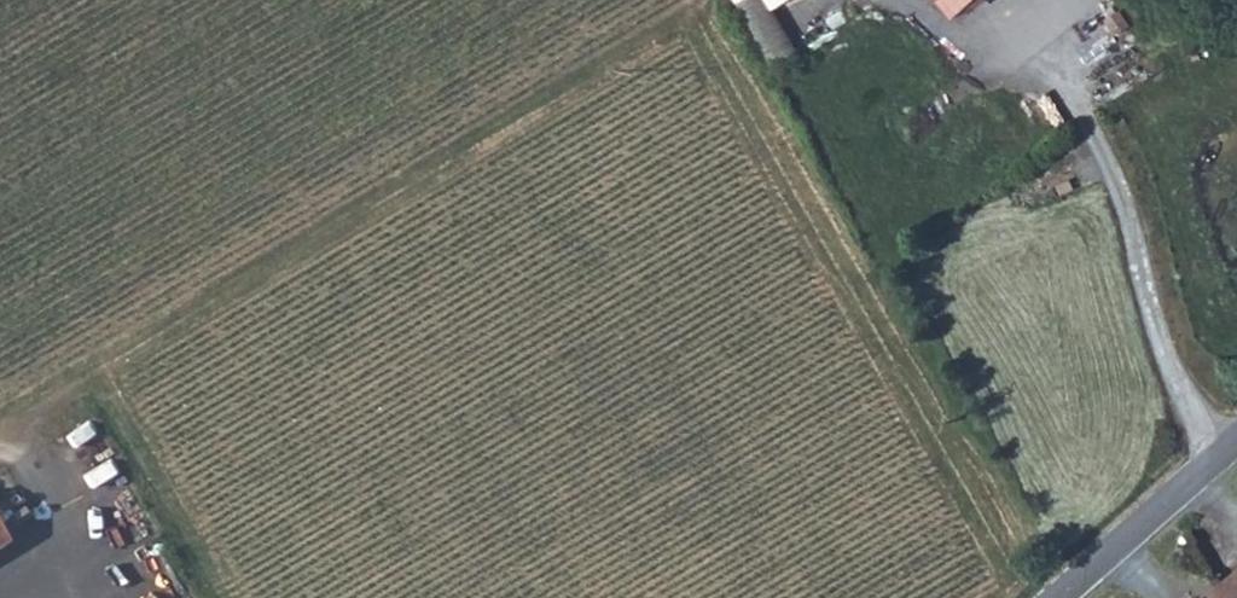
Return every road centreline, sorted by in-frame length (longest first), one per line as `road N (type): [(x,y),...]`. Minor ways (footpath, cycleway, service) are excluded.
road 1 (track): [(690,0),(0,424)]
road 2 (tertiary): [(1057,597),(1236,446)]

